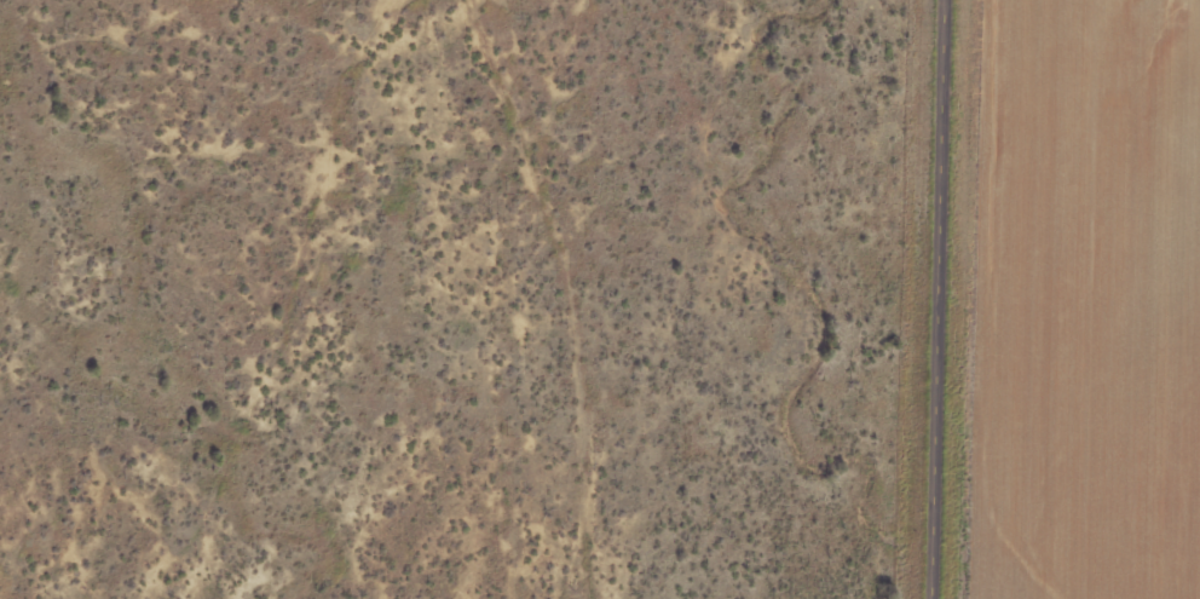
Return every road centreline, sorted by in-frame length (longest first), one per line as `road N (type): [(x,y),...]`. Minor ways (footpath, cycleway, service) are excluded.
road 1 (tertiary): [(927,598),(941,0)]

